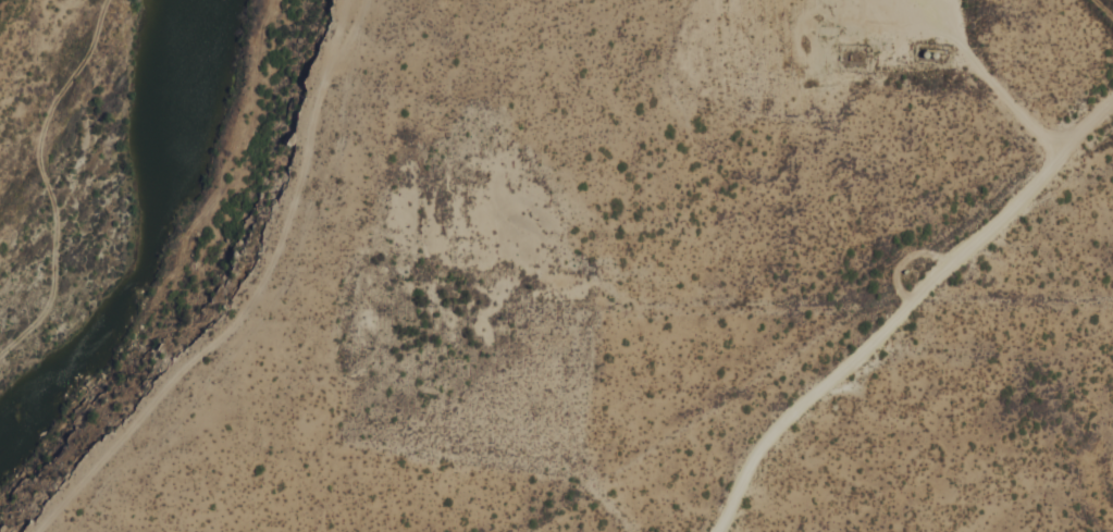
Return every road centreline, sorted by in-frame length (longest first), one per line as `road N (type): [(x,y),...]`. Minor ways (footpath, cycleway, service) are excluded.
road 1 (residential): [(39,531),(237,321),(265,279),(299,188),(348,0)]
road 2 (residential): [(367,0),(341,145),(287,286),(186,415),(104,486),(77,531)]
road 3 (residential): [(721,531),(750,468),(781,425),(993,233),(1051,170),(1112,130)]
road 4 (residential): [(110,0),(67,141),(86,240),(84,273),(46,336),(0,370)]

